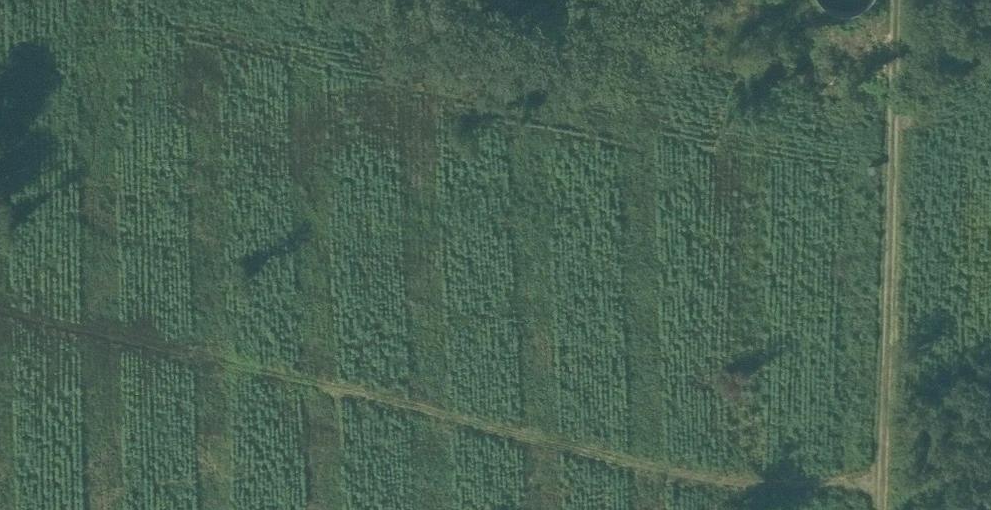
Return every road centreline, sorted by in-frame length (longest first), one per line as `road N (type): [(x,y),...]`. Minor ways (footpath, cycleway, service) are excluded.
road 1 (track): [(0,315),(702,482),(869,492)]
road 2 (track): [(896,0),(869,509)]

